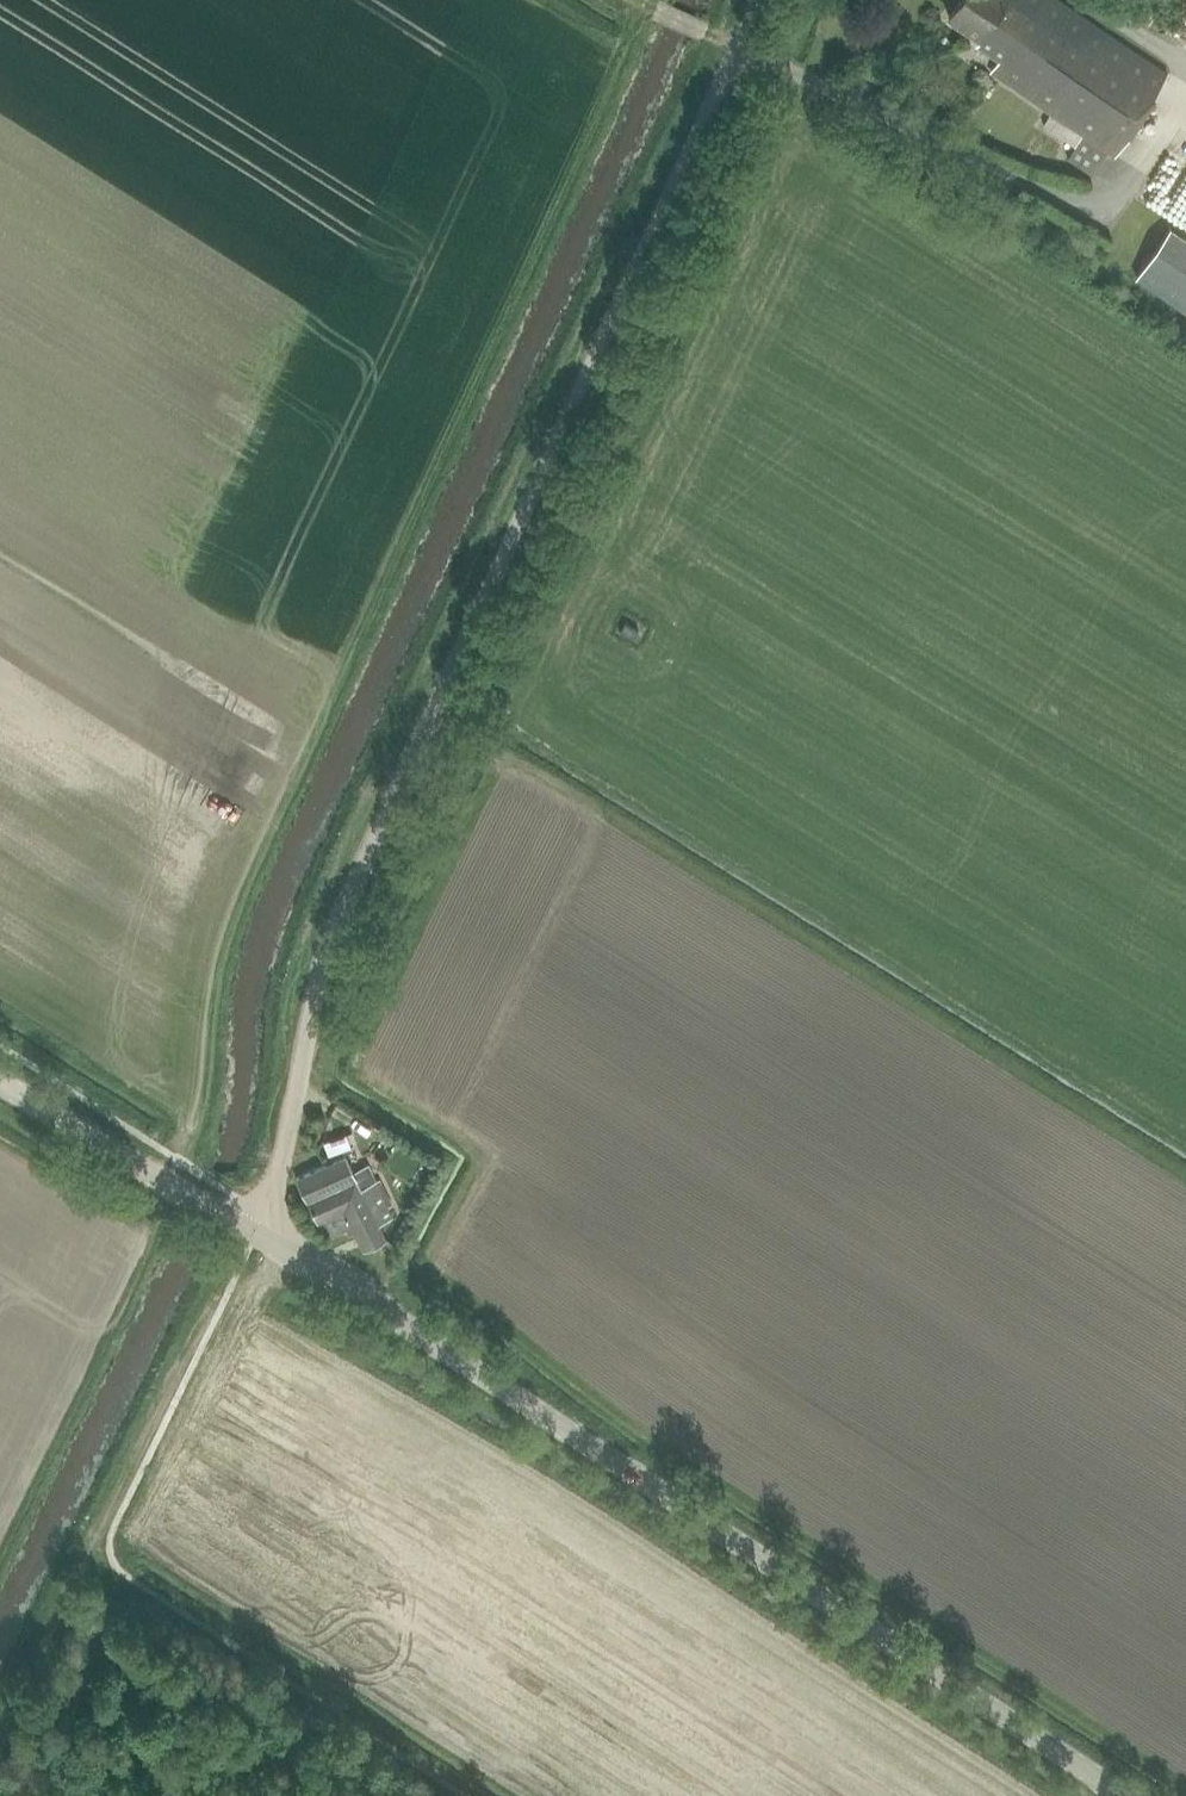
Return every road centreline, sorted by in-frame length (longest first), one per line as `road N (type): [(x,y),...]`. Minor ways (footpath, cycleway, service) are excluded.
road 1 (unclassified): [(255,1235),(281,1165),(327,939),(759,0)]
road 2 (secondary): [(1125,1795),(255,1235)]
road 3 (secondary): [(255,1235),(0,1081)]

